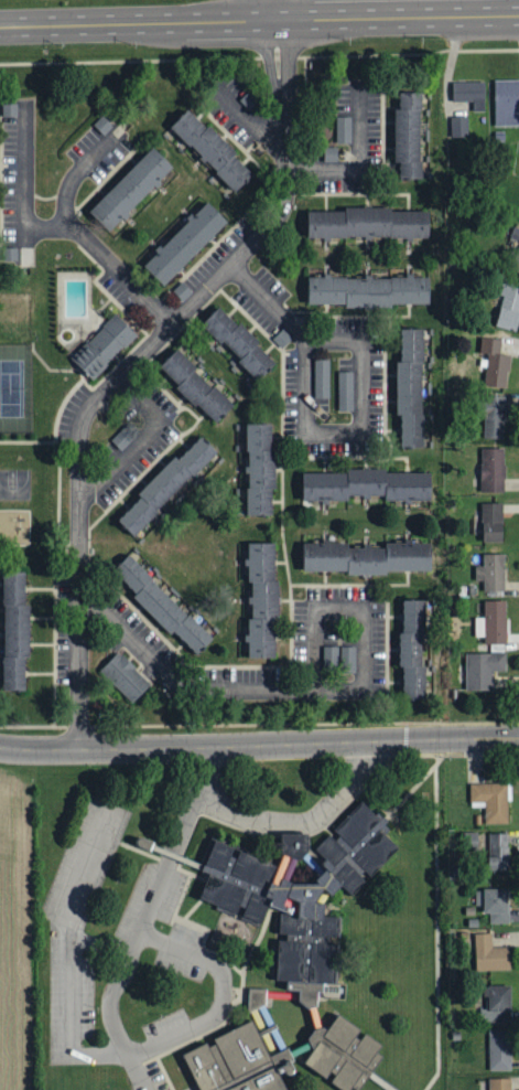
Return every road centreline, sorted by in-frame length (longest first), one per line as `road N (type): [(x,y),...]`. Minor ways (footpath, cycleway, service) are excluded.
road 1 (residential): [(282,20),(285,201),(279,217),(84,418),(79,750)]
road 2 (residential): [(518,739),(79,750)]
road 3 (secondary): [(0,25),(282,20)]
road 4 (secondary): [(282,20),(518,15)]

